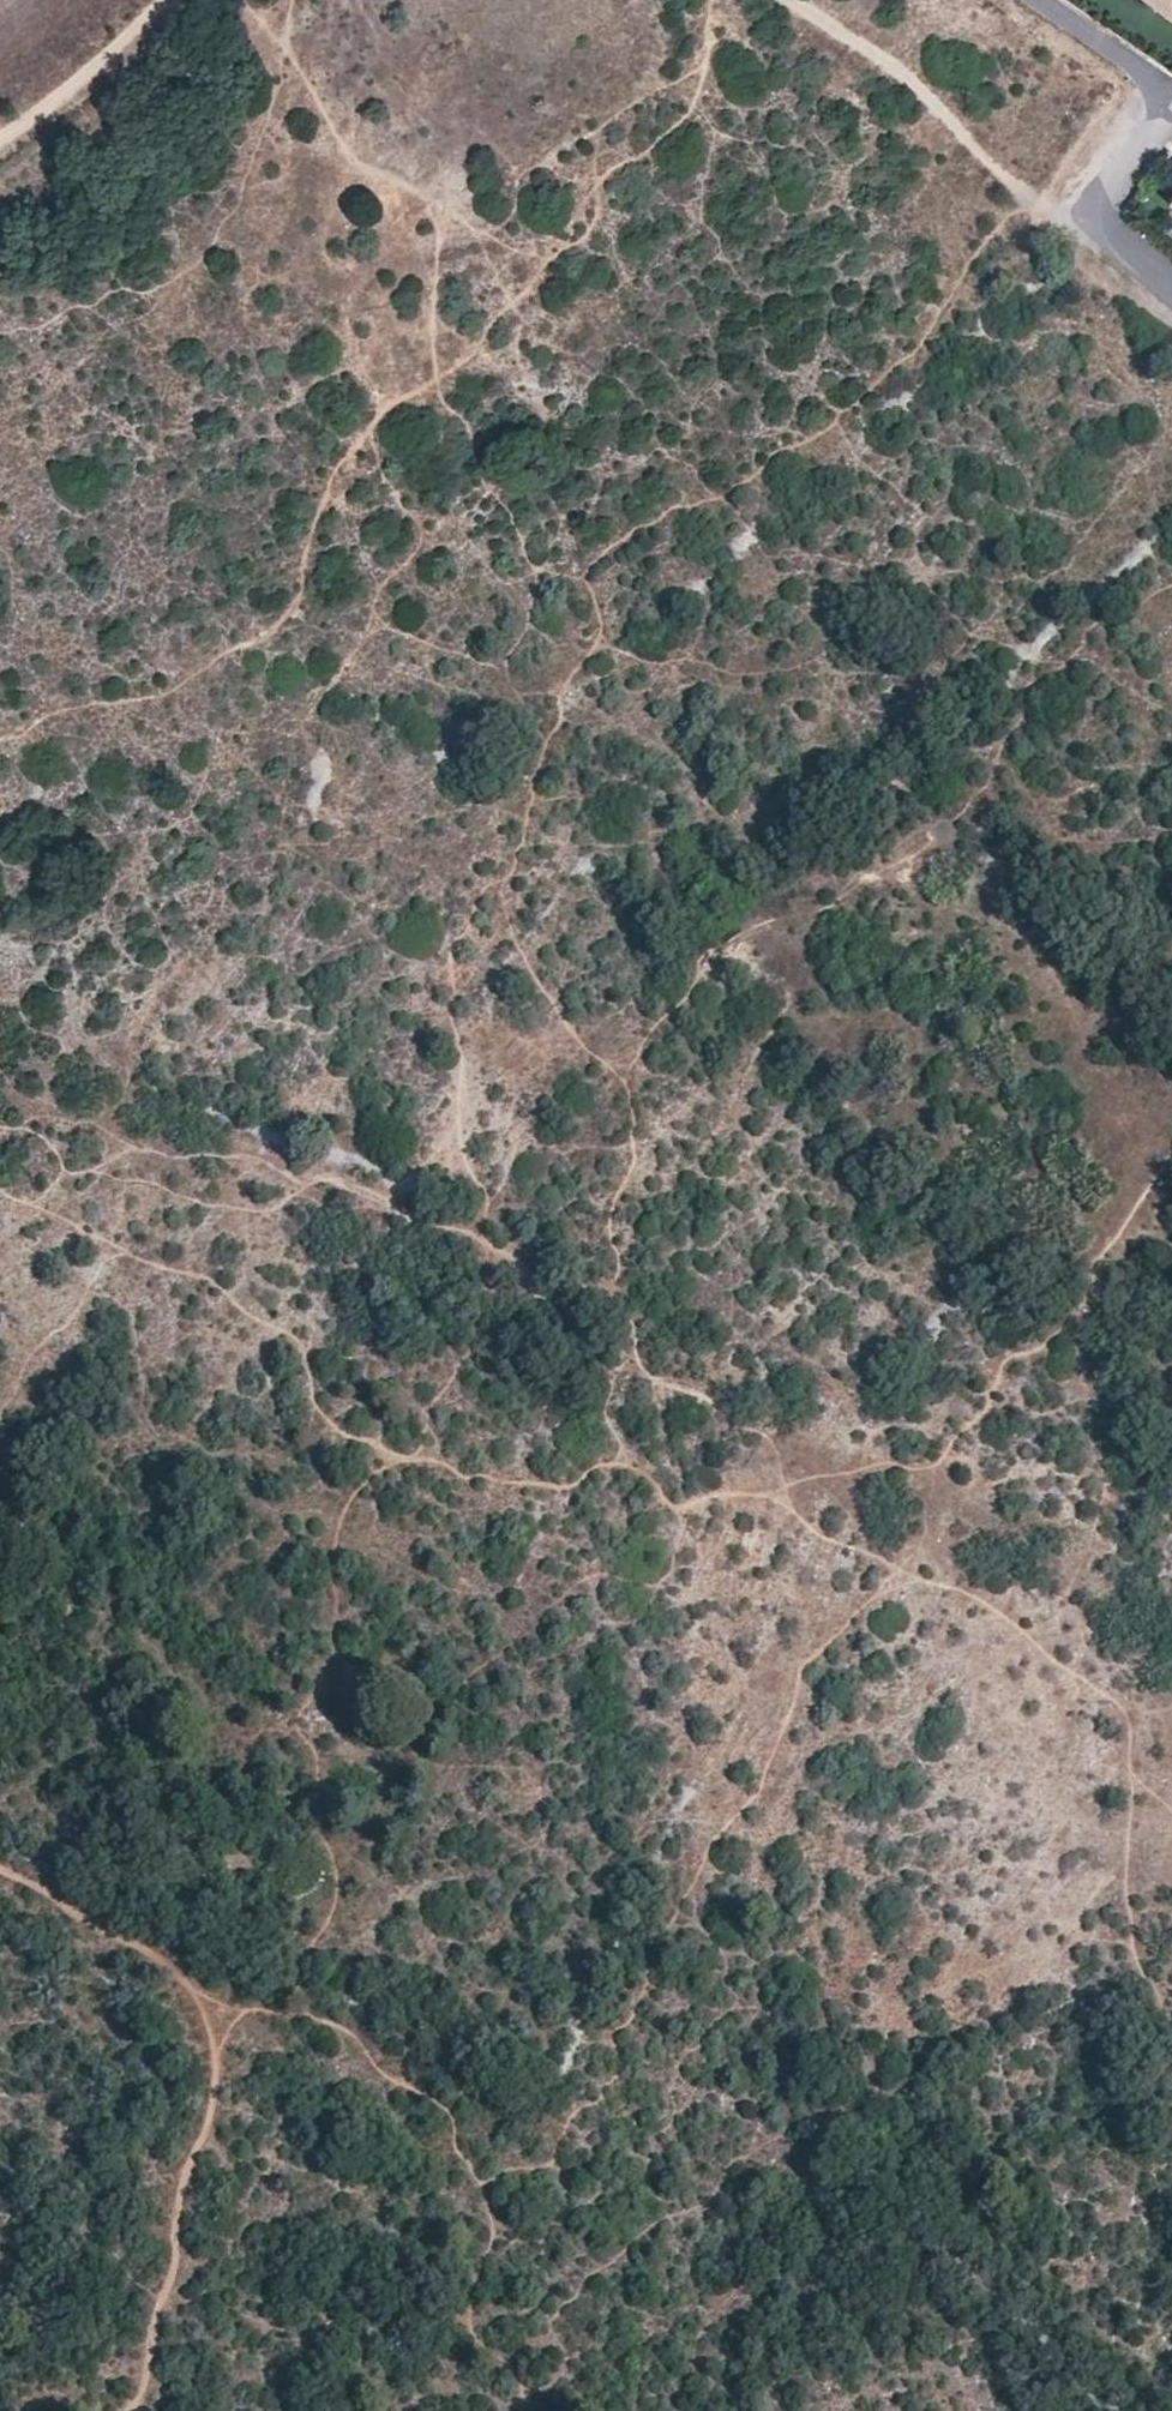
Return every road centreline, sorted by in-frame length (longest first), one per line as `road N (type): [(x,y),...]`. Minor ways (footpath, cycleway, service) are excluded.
road 1 (track): [(204,2022),(216,2069),(137,2410)]
road 2 (track): [(0,1876),(169,1957),(204,2022)]
road 3 (residential): [(1171,287),(1107,235),(1099,209),(1171,114)]
road 4 (track): [(0,140),(93,79),(174,0)]
road 5 (residential): [(1030,0),(1171,102)]

